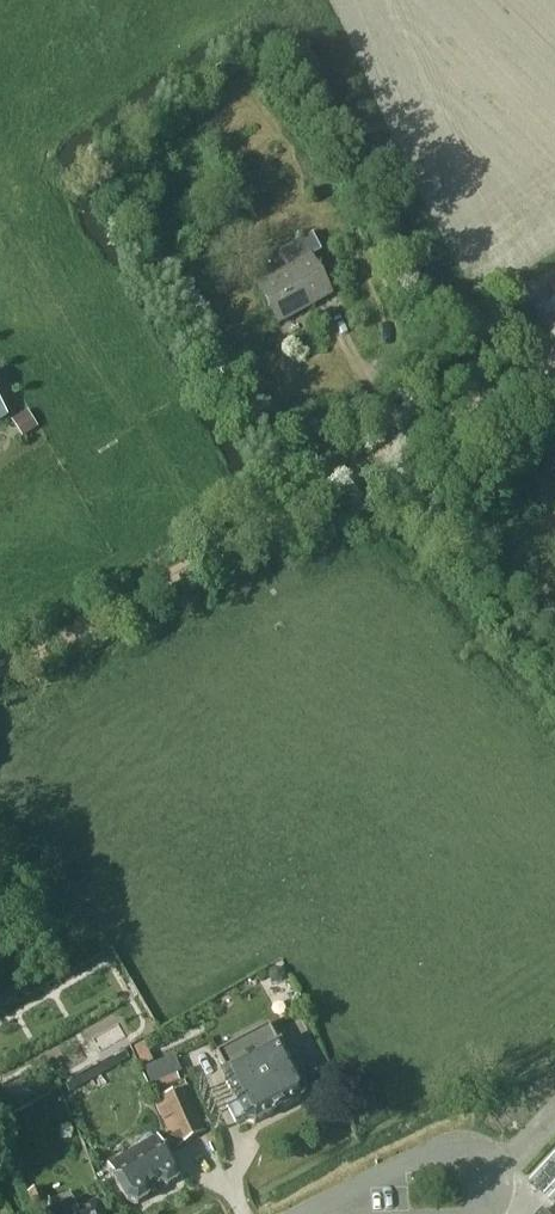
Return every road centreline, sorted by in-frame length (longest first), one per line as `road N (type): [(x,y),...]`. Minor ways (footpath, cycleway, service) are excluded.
road 1 (residential): [(433,1151),(303,1213)]
road 2 (residential): [(481,1213),(489,1209),(491,1162),(464,1146),(433,1151)]

